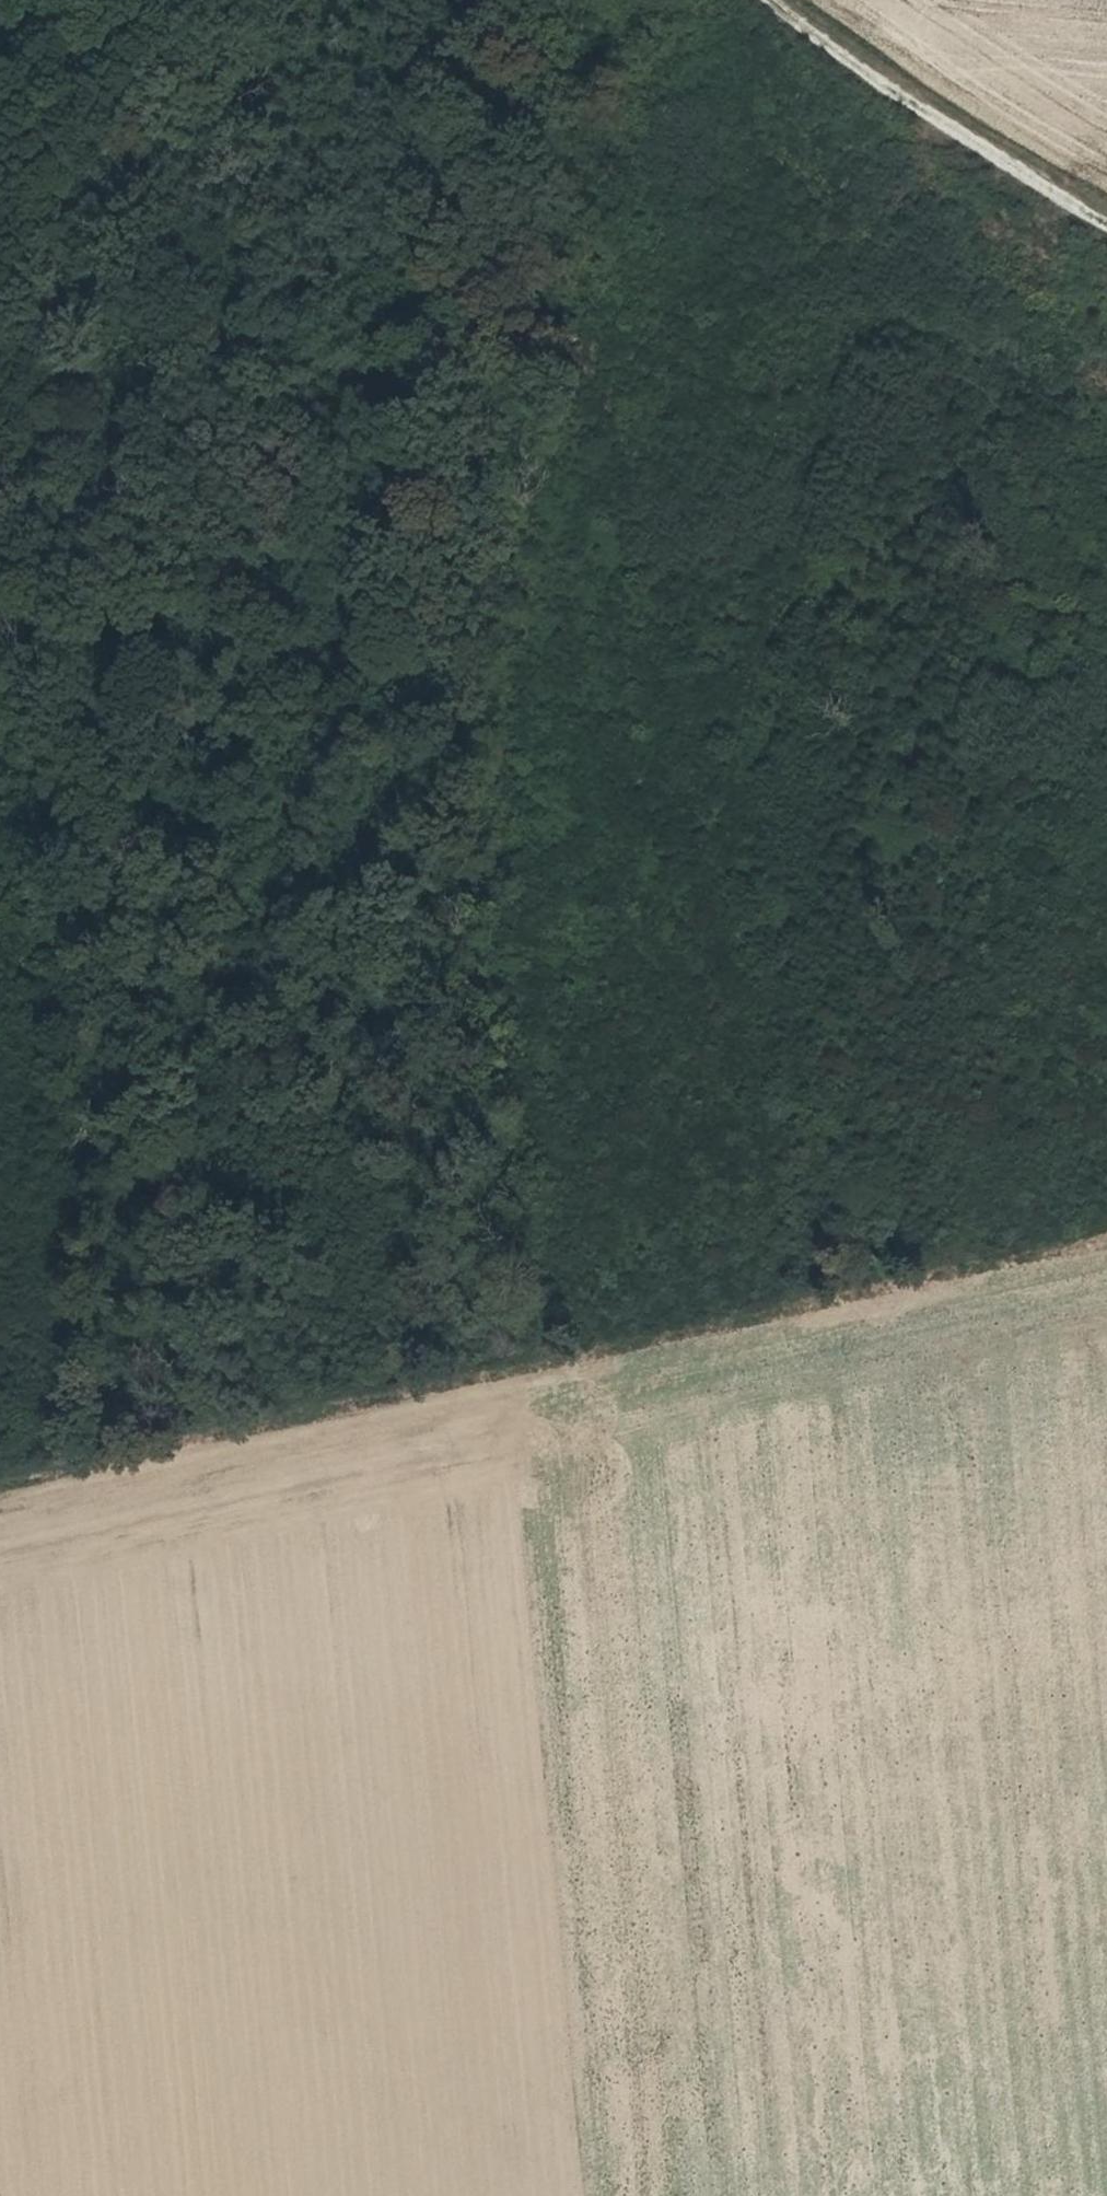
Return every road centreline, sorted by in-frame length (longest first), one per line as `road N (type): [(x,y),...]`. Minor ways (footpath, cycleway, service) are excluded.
road 1 (track): [(1106,226),(767,0)]

